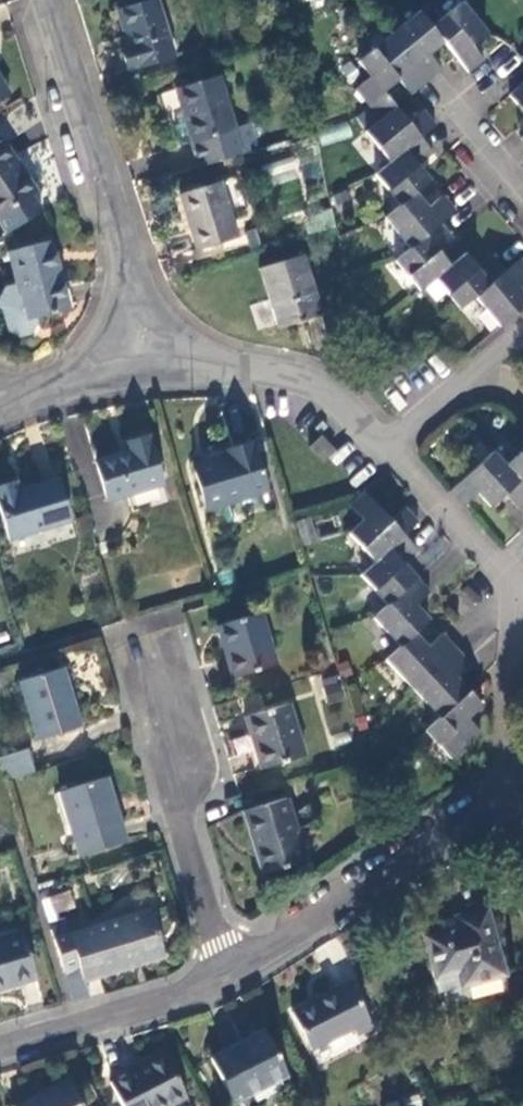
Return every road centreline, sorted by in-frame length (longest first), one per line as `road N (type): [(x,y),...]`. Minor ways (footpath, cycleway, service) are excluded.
road 1 (residential): [(226,984),(454,837),(504,770),(510,595),(383,449)]
road 2 (residential): [(138,376),(121,269),(42,0)]
road 3 (residential): [(143,652),(181,831),(226,984)]
road 4 (residential): [(138,376),(294,382),(383,449)]
road 5 (residential): [(0,1054),(226,984)]
road 6 (residential): [(522,329),(383,449)]
road 7 (residential): [(0,413),(138,376)]

